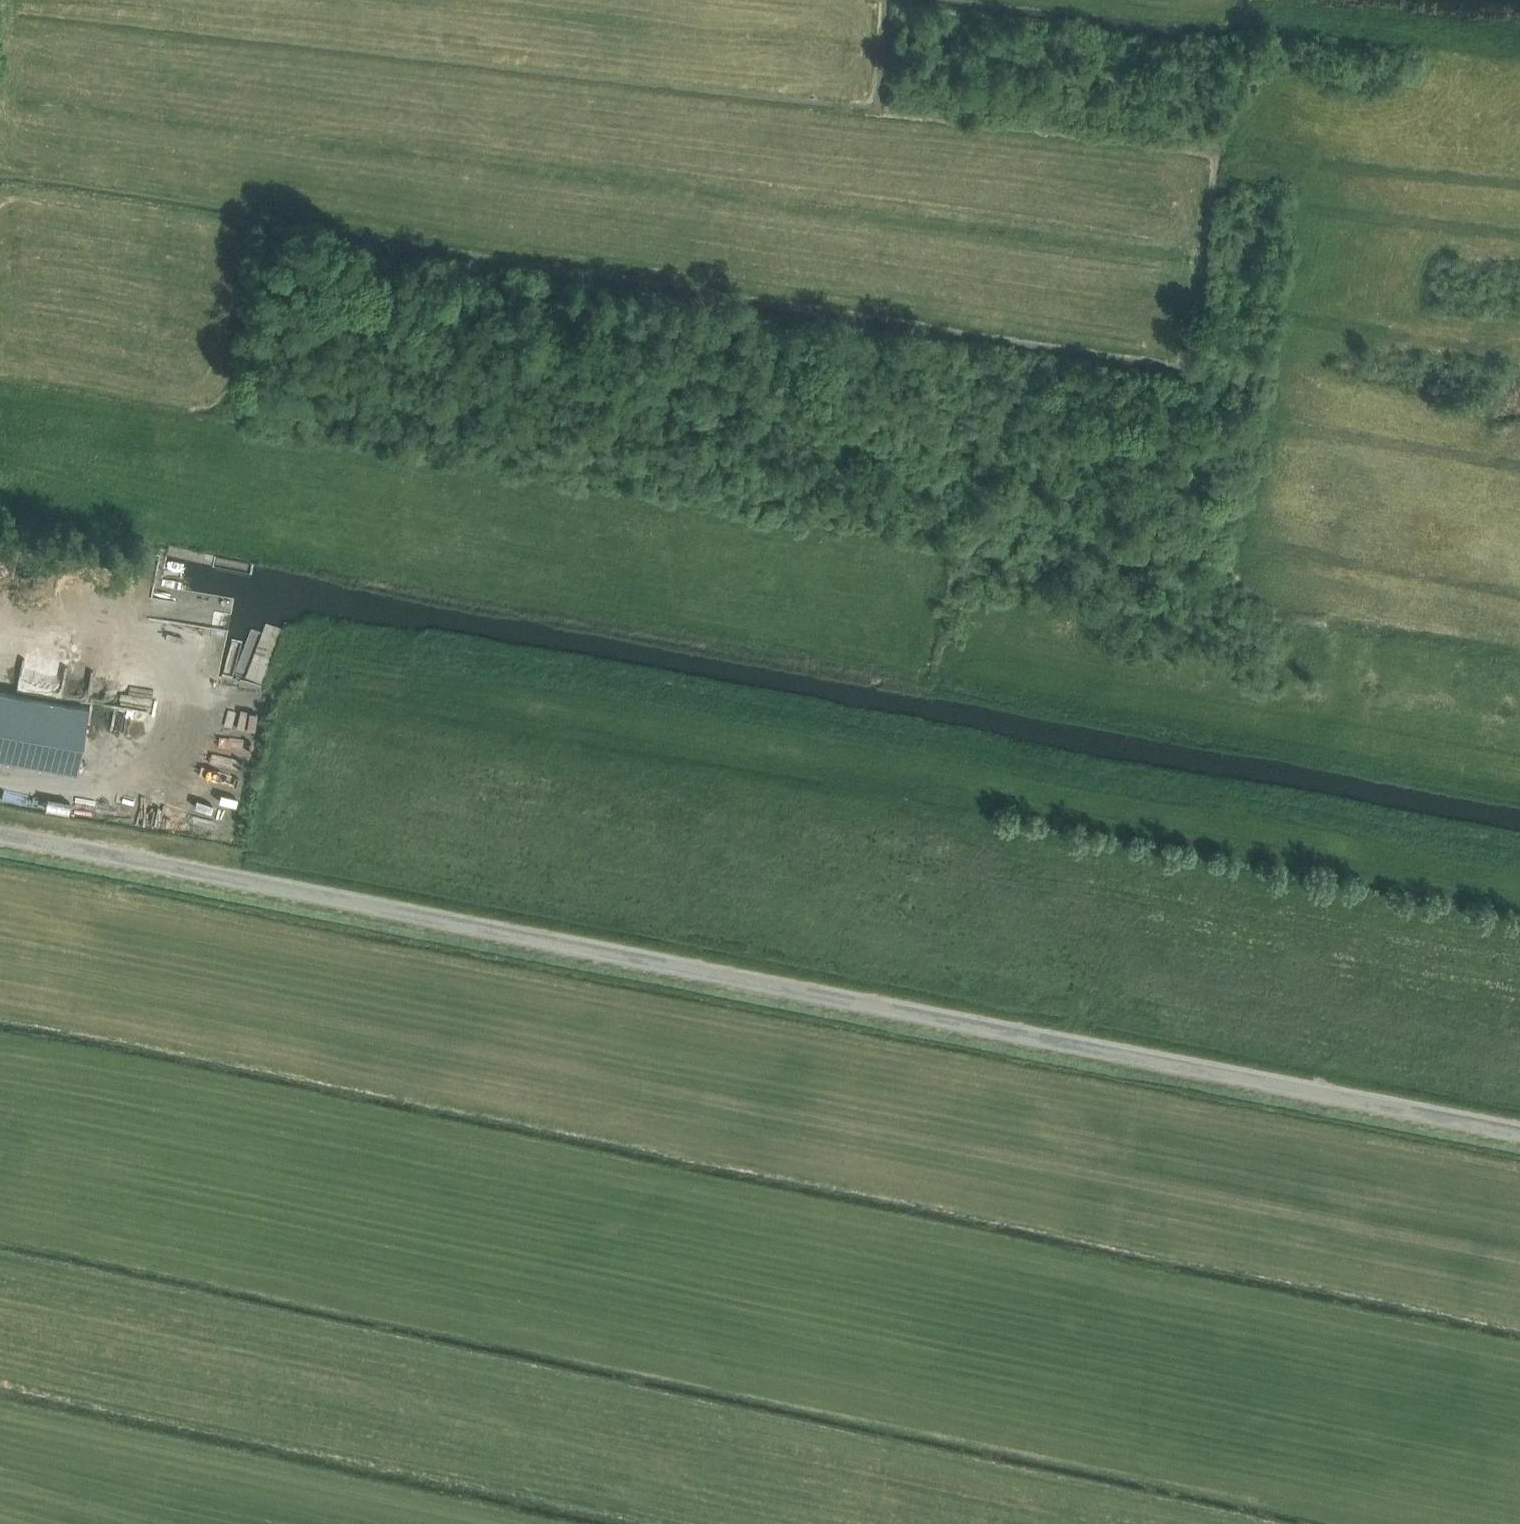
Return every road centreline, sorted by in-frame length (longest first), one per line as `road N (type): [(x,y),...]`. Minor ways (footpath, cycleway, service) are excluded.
road 1 (unclassified): [(1519,1132),(0,833)]

